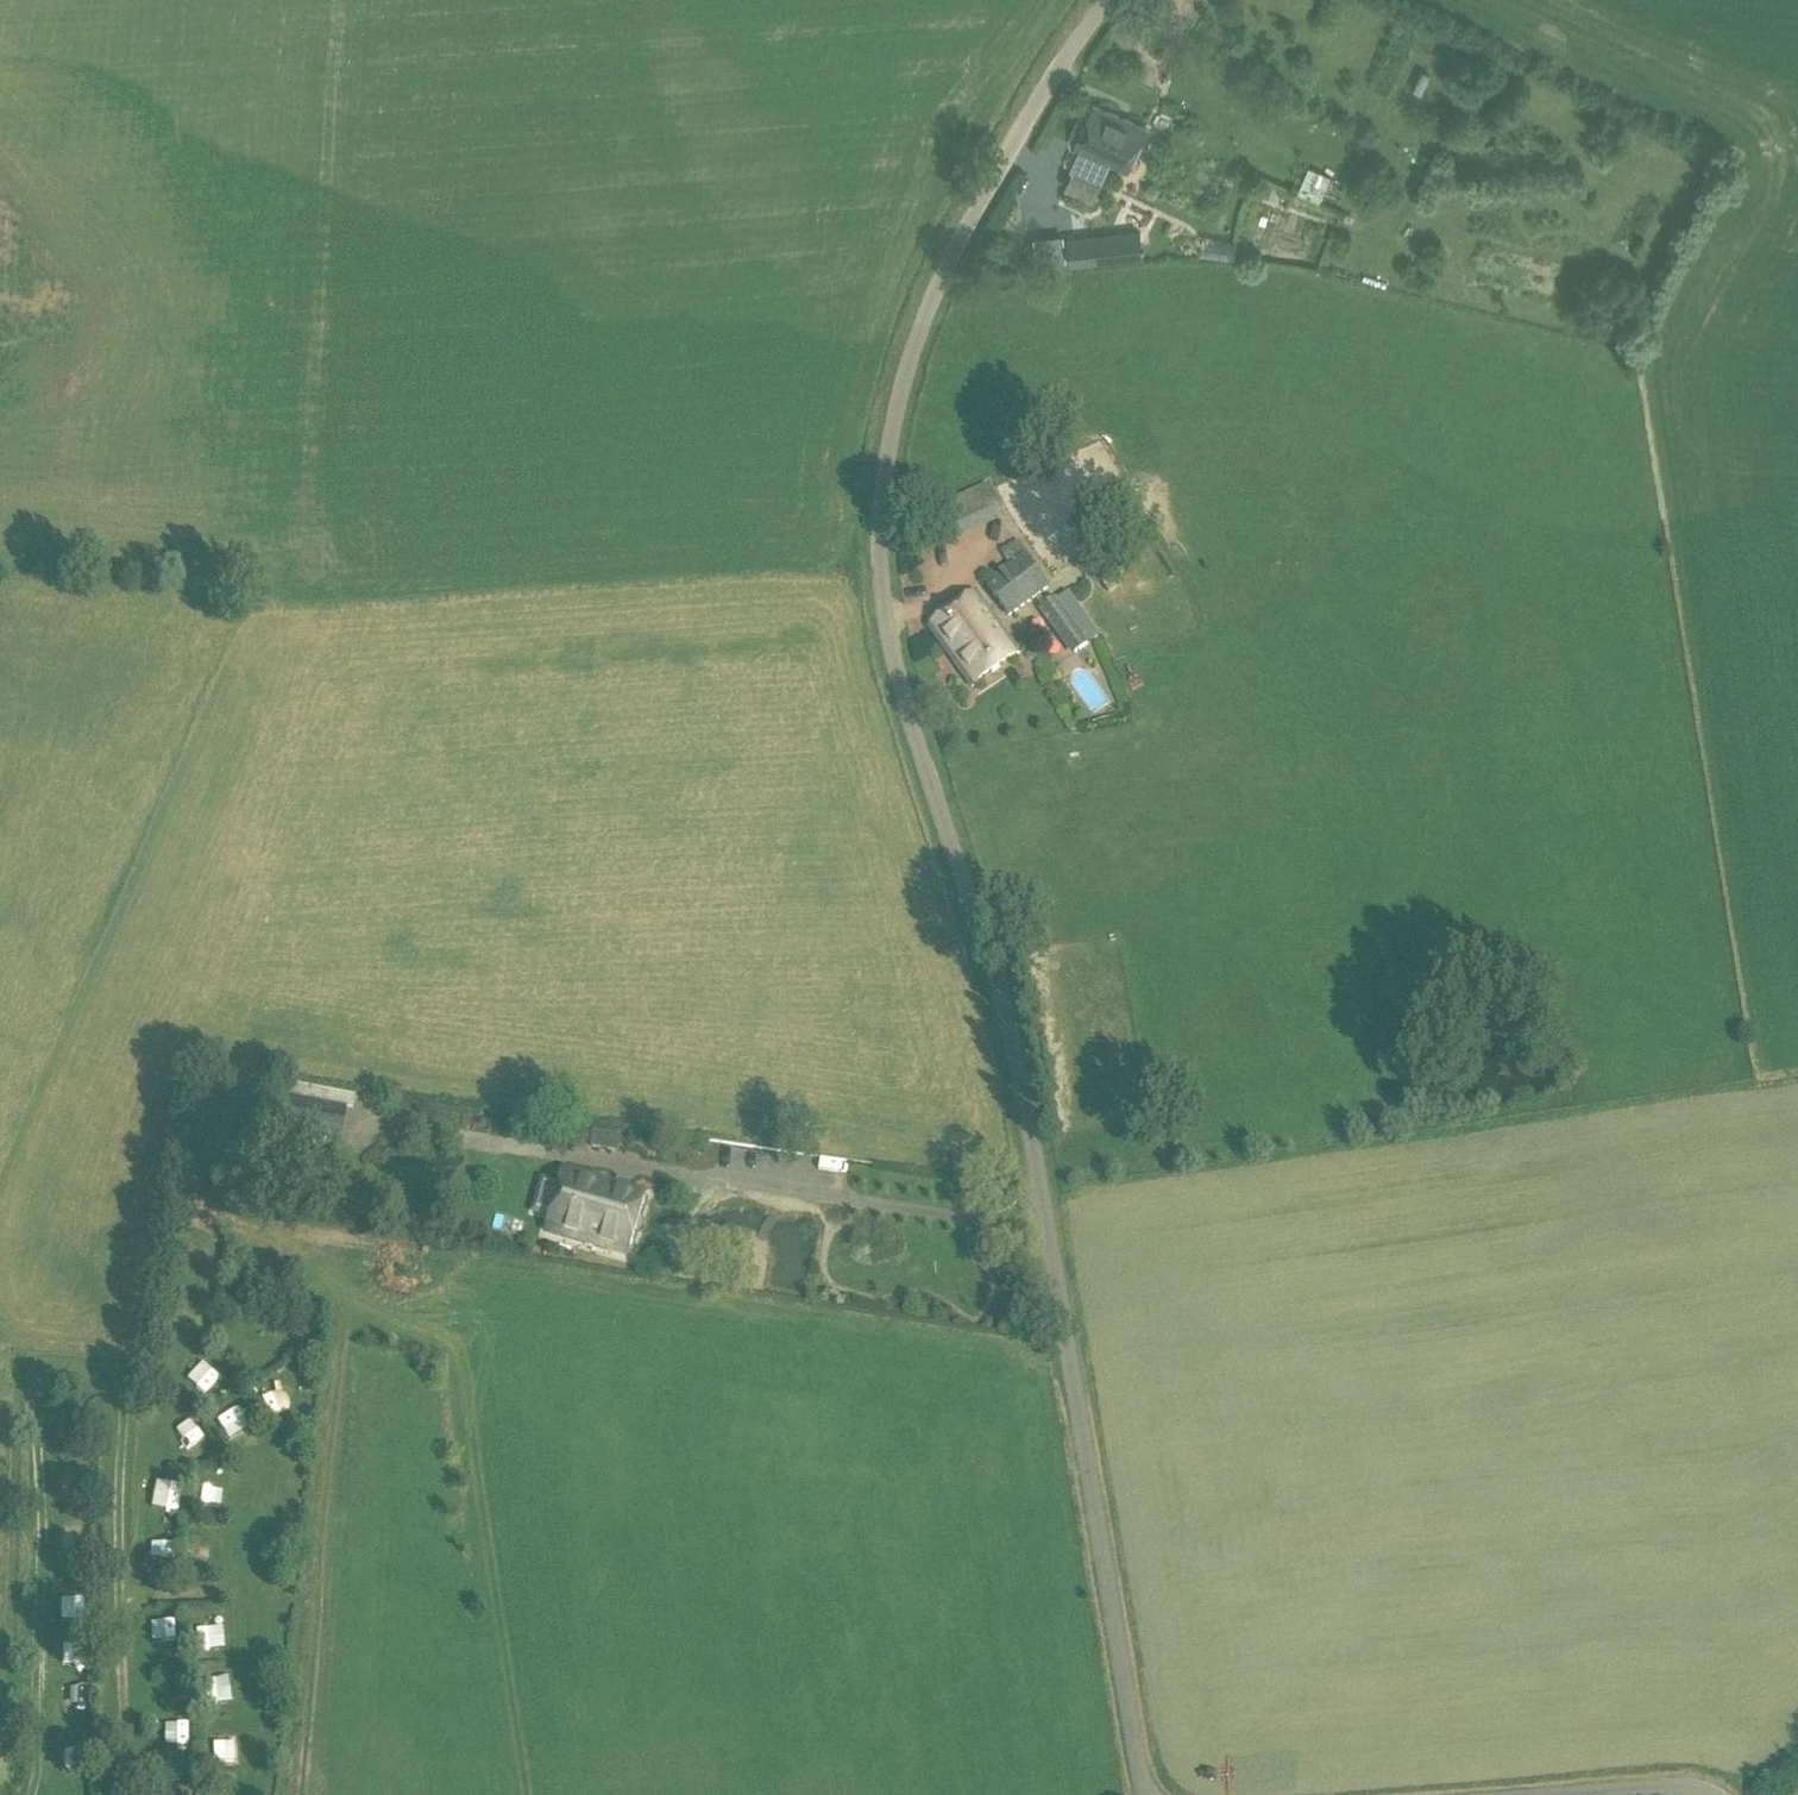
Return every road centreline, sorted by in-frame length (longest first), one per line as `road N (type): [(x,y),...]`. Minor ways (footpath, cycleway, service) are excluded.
road 1 (unclassified): [(1150,1794),(1027,1103),(1007,1013),(903,696),(879,550),(886,461),(930,308),(1009,151),(1107,0)]

